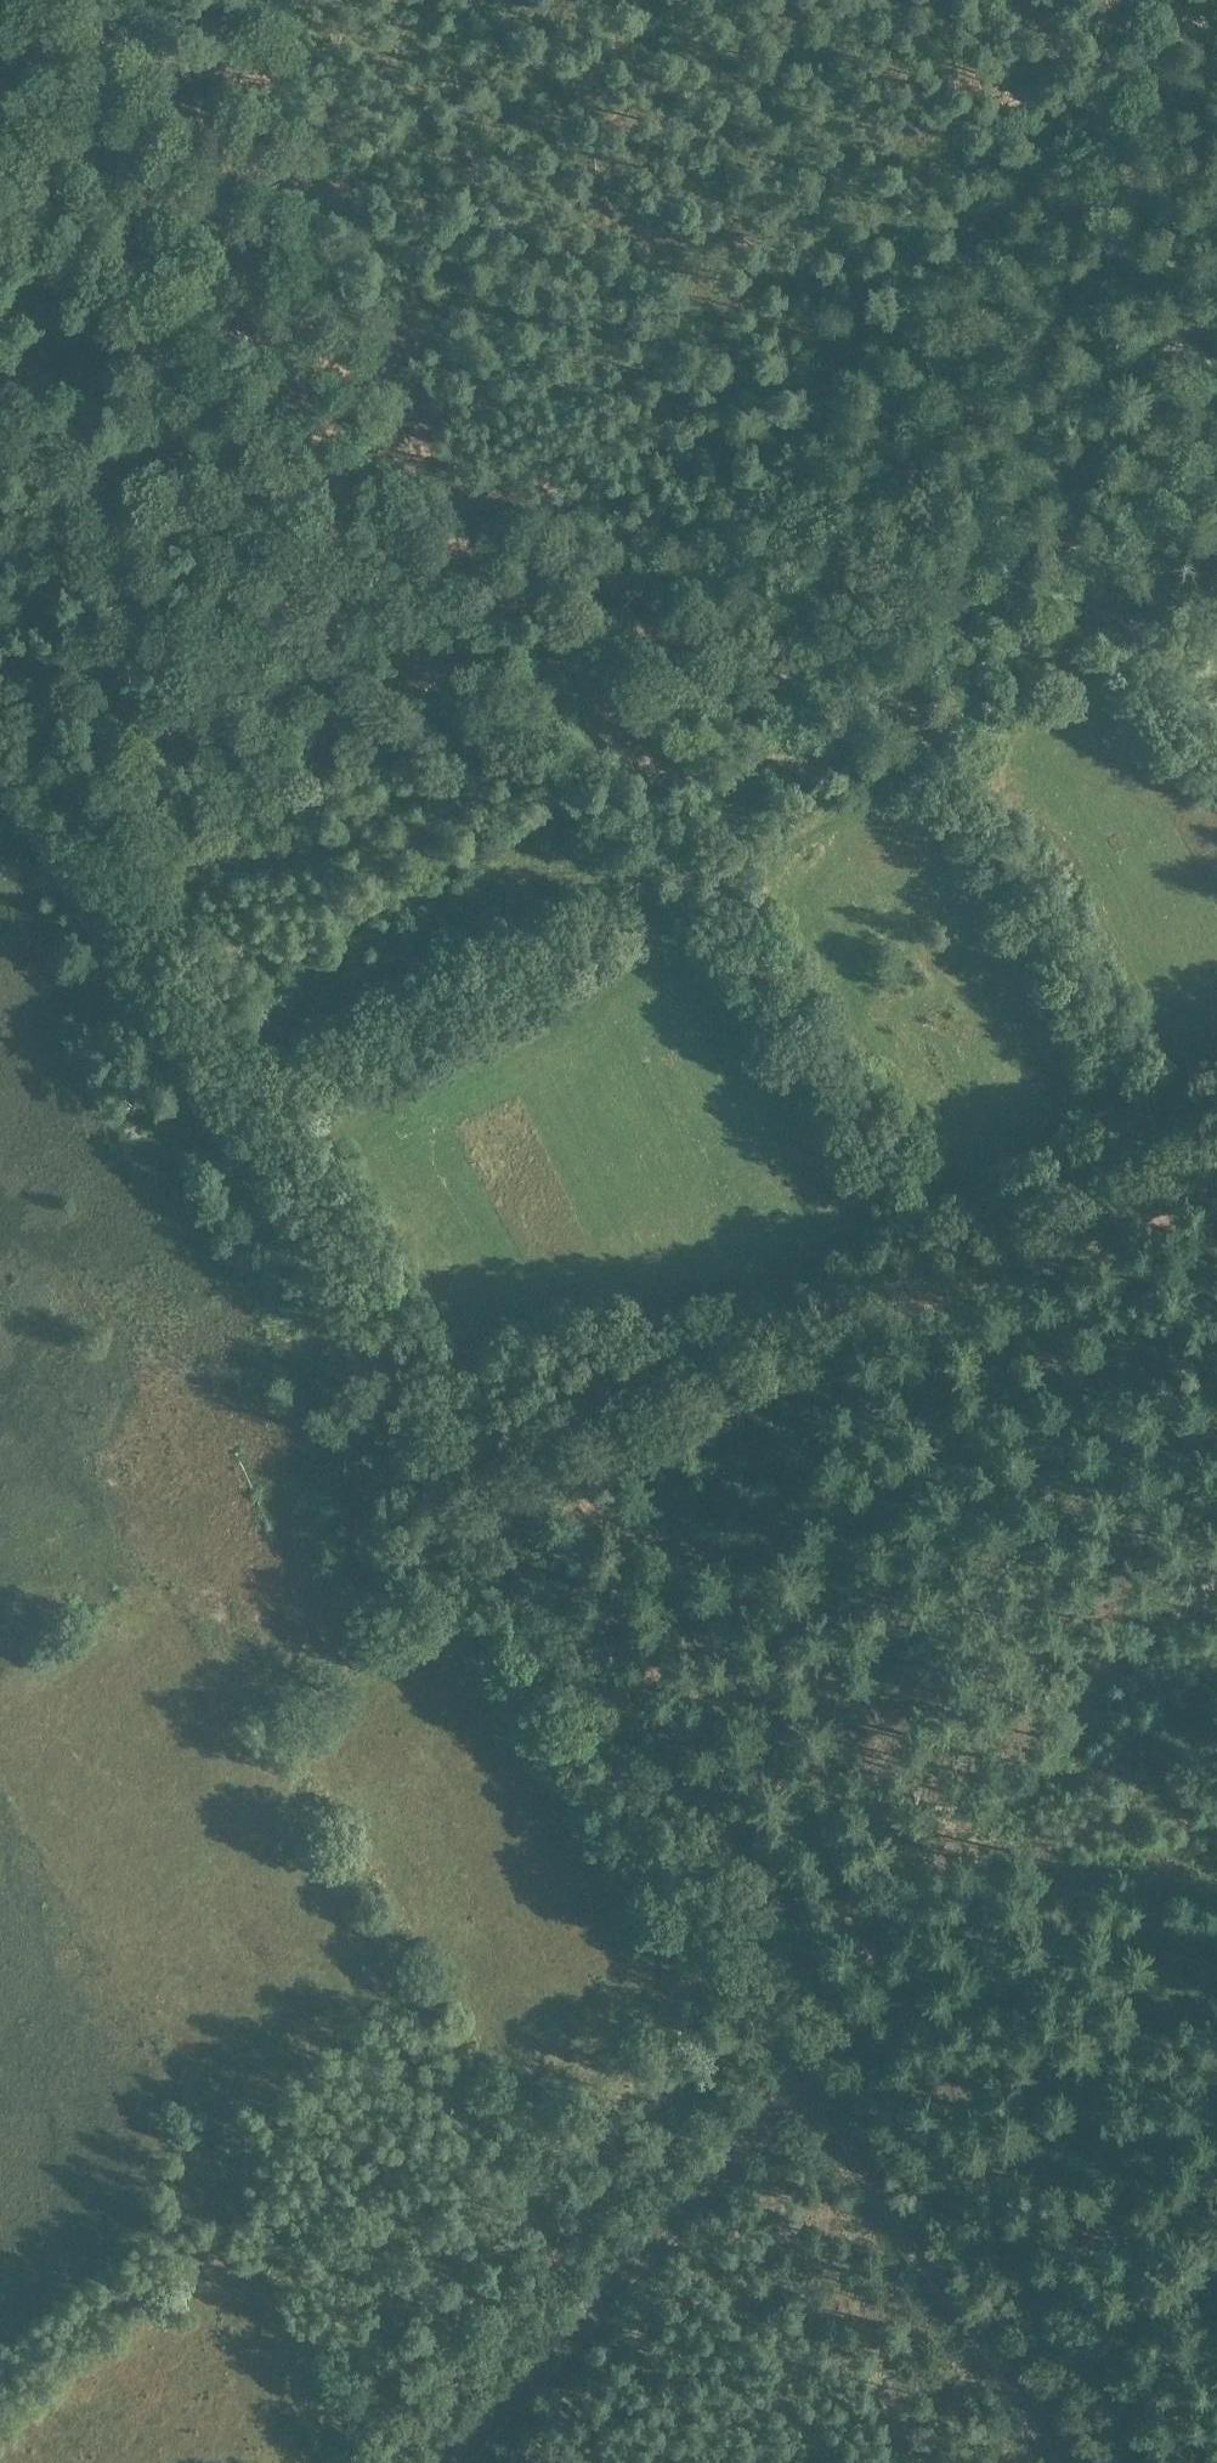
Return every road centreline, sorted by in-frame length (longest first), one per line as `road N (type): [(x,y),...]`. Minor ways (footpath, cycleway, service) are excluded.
road 1 (track): [(463,1534),(0,765)]
road 2 (track): [(463,1534),(1216,1153)]
road 3 (track): [(806,2083),(780,1993),(742,1929),(463,1534)]
road 4 (track): [(806,2083),(453,2462)]
road 5 (track): [(982,2349),(806,2083)]
road 6 (track): [(982,2349),(1093,2327),(1178,2283)]
road 7 (track): [(1061,2462),(982,2349)]

